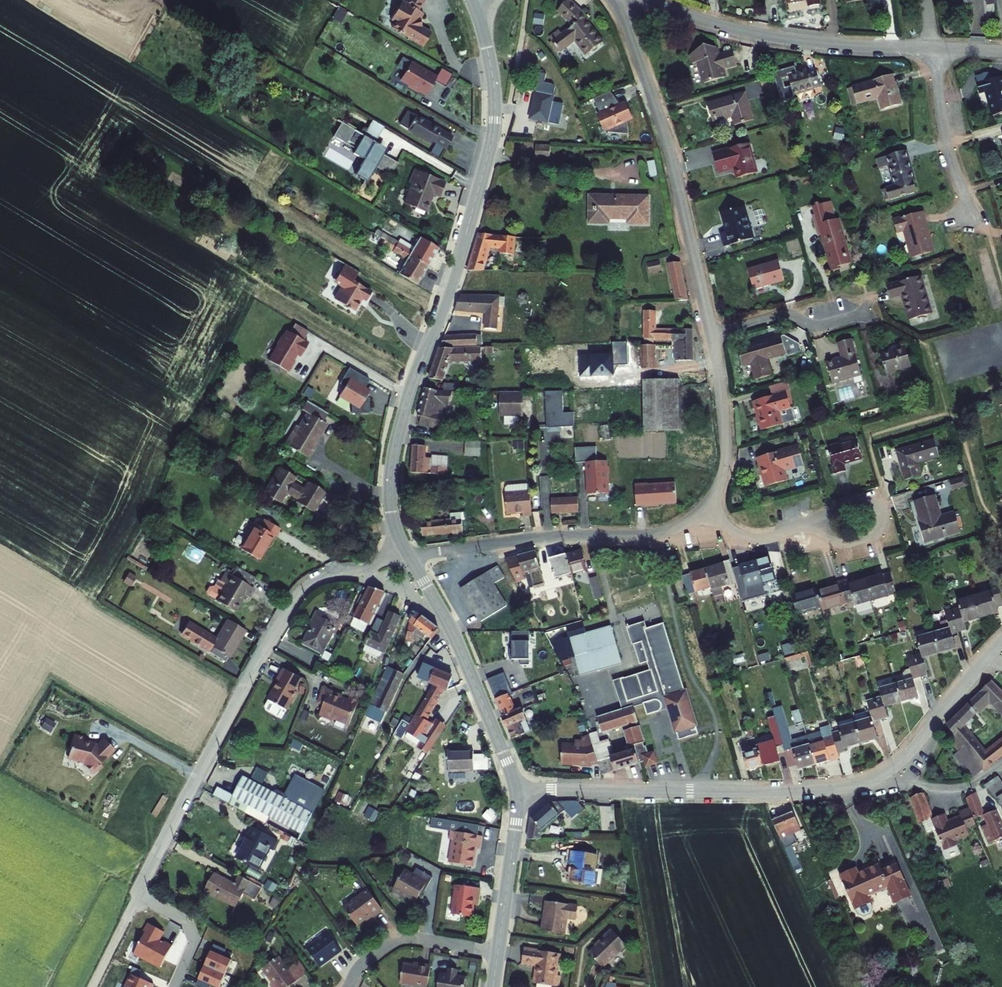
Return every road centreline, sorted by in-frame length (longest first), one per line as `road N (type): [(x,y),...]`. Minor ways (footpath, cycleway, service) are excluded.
road 1 (tertiary): [(404,546),(391,512),(394,450),(455,278),(494,127),(490,65),(471,0)]
road 2 (residential): [(516,788),(858,784),(908,755),(1001,642)]
road 3 (residential): [(712,335),(664,129),(622,0)]
road 4 (residential): [(404,546),(301,594),(197,778)]
road 5 (residential): [(411,560),(545,537),(661,531),(704,506)]
road 6 (residential): [(643,0),(765,37),(933,48)]
road 7 (tertiary): [(516,788),(457,640),(411,560)]
road 8 (residential): [(704,506),(726,455),(712,335)]
road 9 (residential): [(933,48),(945,134),(971,215)]
road 10 (residential): [(348,986),(361,966),(402,940),(498,952)]
road 11 (residential): [(704,506),(754,539),(860,521)]
road 12 (tertiary): [(498,952),(516,788)]
road 13 (residential): [(712,335),(779,316),(817,325),(863,314)]
road 14 (unclassified): [(197,778),(139,896)]
road 15 (residential): [(139,896),(184,919),(194,941),(173,986)]

